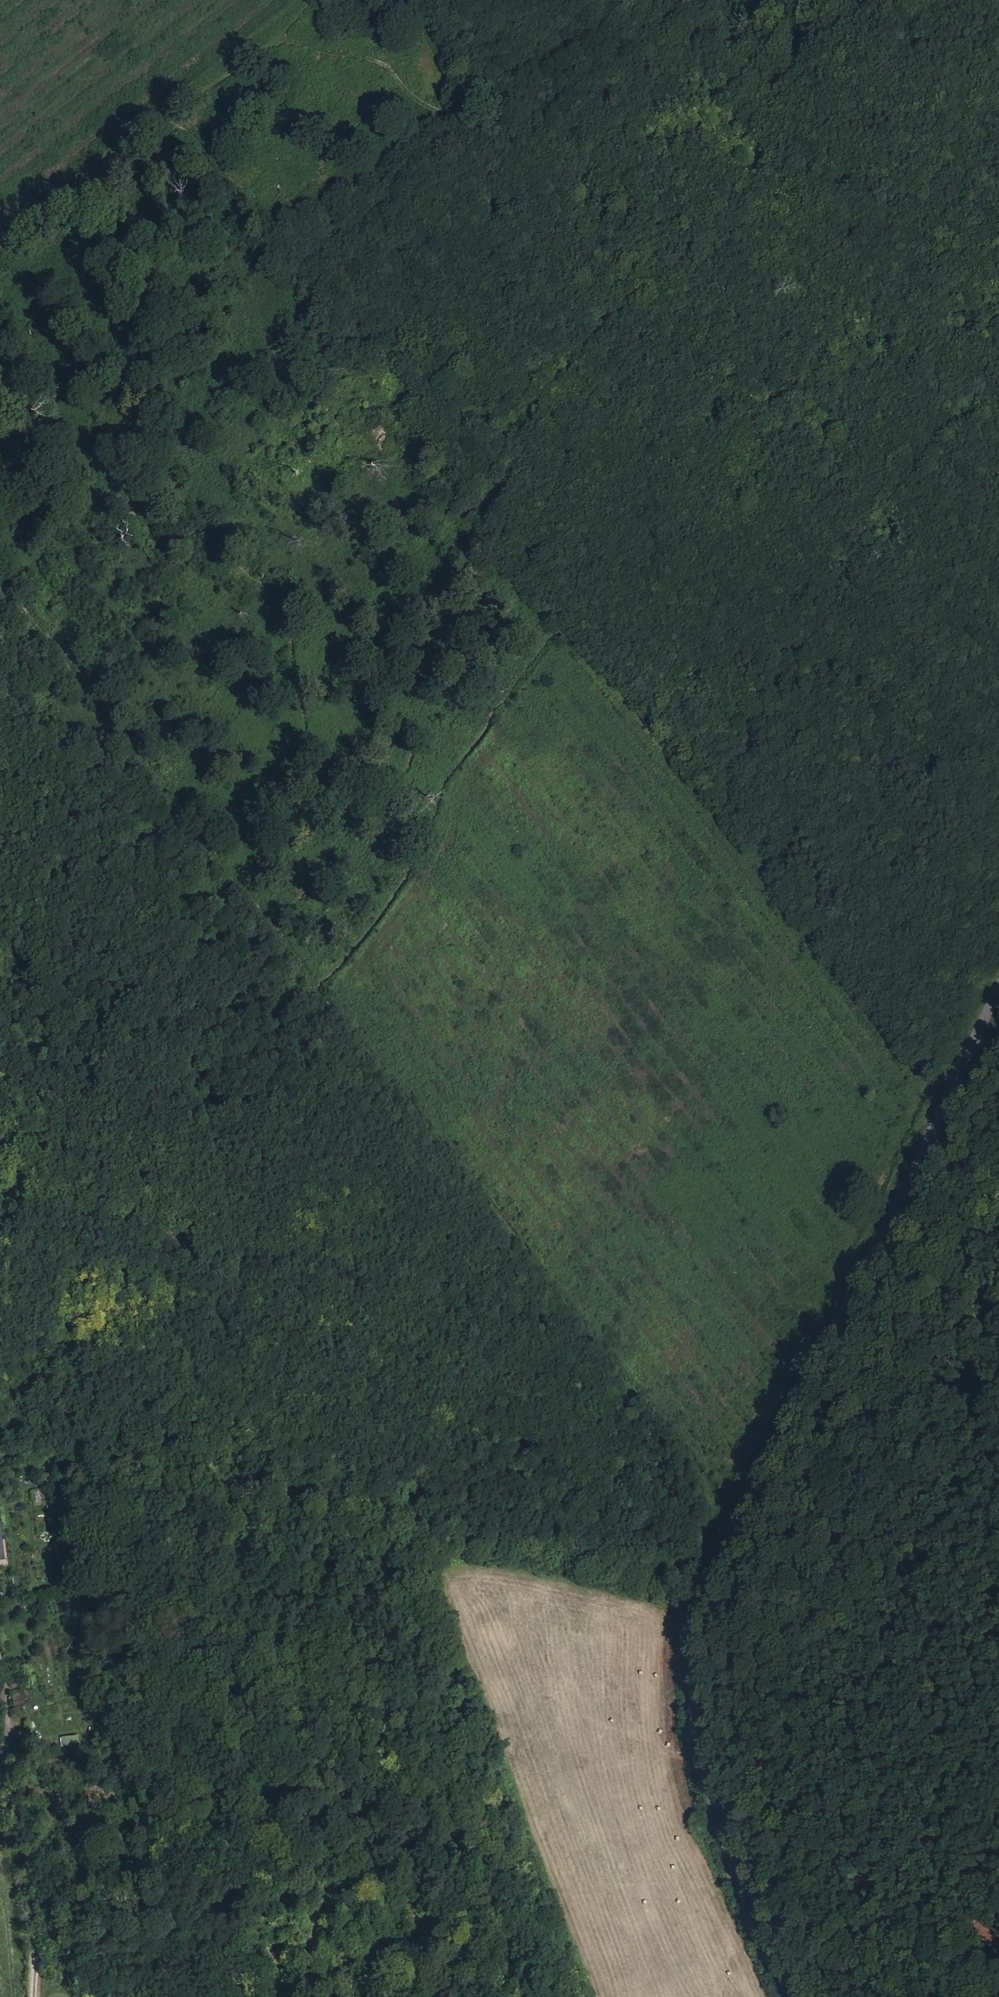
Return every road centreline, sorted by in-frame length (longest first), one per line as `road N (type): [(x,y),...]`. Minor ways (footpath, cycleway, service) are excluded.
road 1 (tertiary): [(790,1996),(721,1831),(695,1720),(691,1654),(706,1592),(746,1502),(998,967)]
road 2 (track): [(34,1996),(38,1917),(4,1742),(0,1669)]

